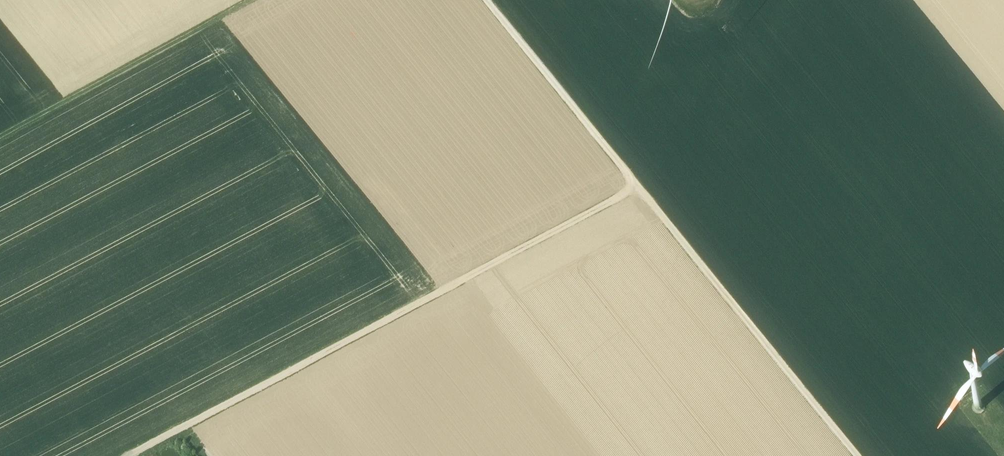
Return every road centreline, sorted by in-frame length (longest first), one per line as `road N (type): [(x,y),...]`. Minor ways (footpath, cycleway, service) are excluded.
road 1 (track): [(488,0),(859,455)]
road 2 (track): [(645,190),(143,455)]
road 3 (track): [(254,0),(0,137)]

